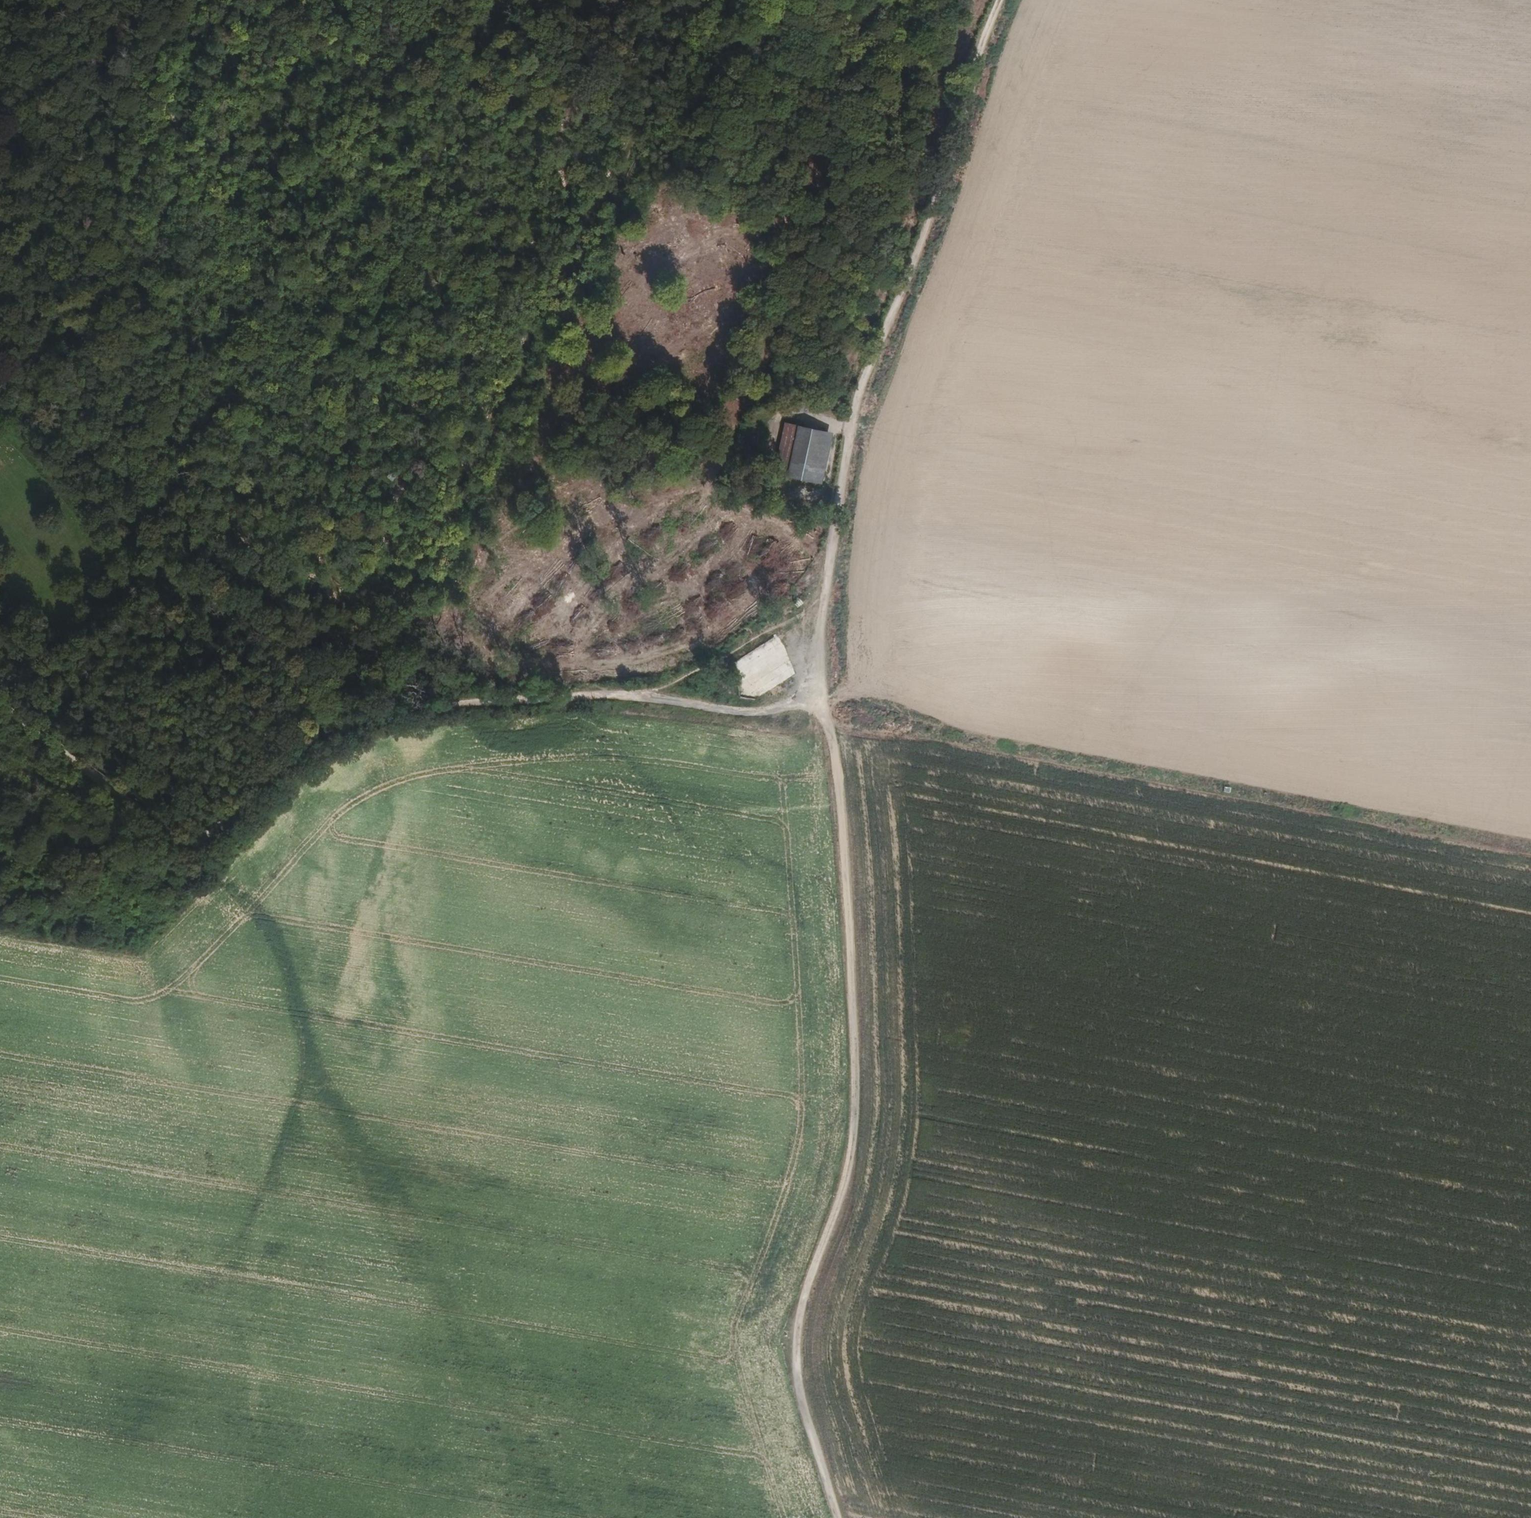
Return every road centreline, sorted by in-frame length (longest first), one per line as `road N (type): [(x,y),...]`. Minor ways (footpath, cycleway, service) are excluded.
road 1 (track): [(998,0),(924,229),(859,389),(823,590),(817,705),(836,795),(851,1140),(833,1214),(797,1299),(791,1346),(799,1399),(839,1517)]
road 2 (track): [(645,693),(432,696),(354,713),(280,750),(225,795),(167,814),(145,811),(0,709)]
road 3 (track): [(817,705),(719,709),(645,693)]

